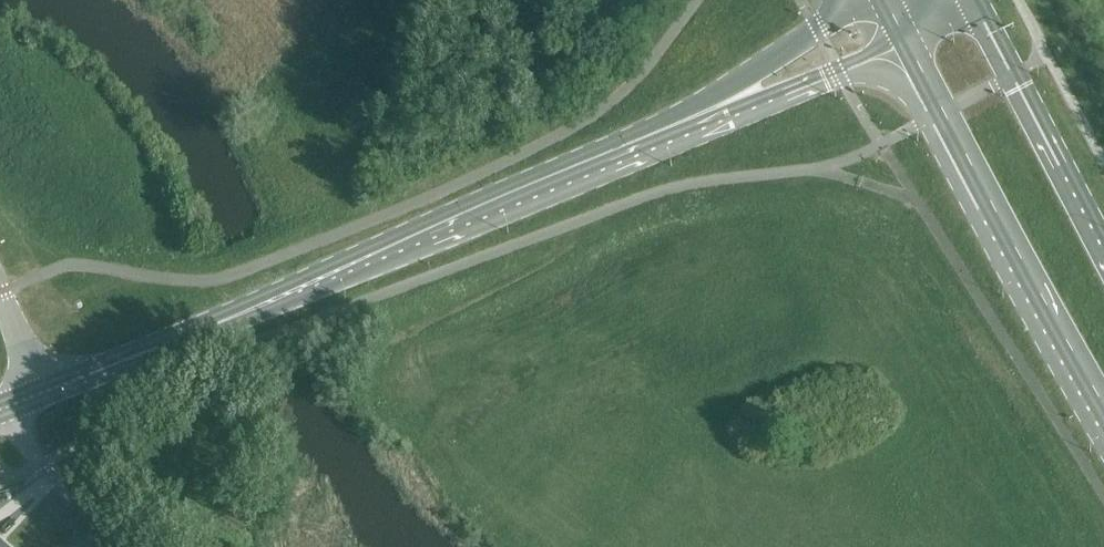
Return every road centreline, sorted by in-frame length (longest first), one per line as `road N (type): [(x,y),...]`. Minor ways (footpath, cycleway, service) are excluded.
road 1 (secondary): [(38,395),(724,106)]
road 2 (primary): [(900,40),(1103,405)]
road 3 (primary): [(1103,250),(973,0)]
road 4 (secondary): [(724,106),(786,95),(900,40)]
road 5 (secondary): [(878,0),(766,64),(724,106)]
road 6 (unclassified): [(120,546),(54,480),(8,405)]

